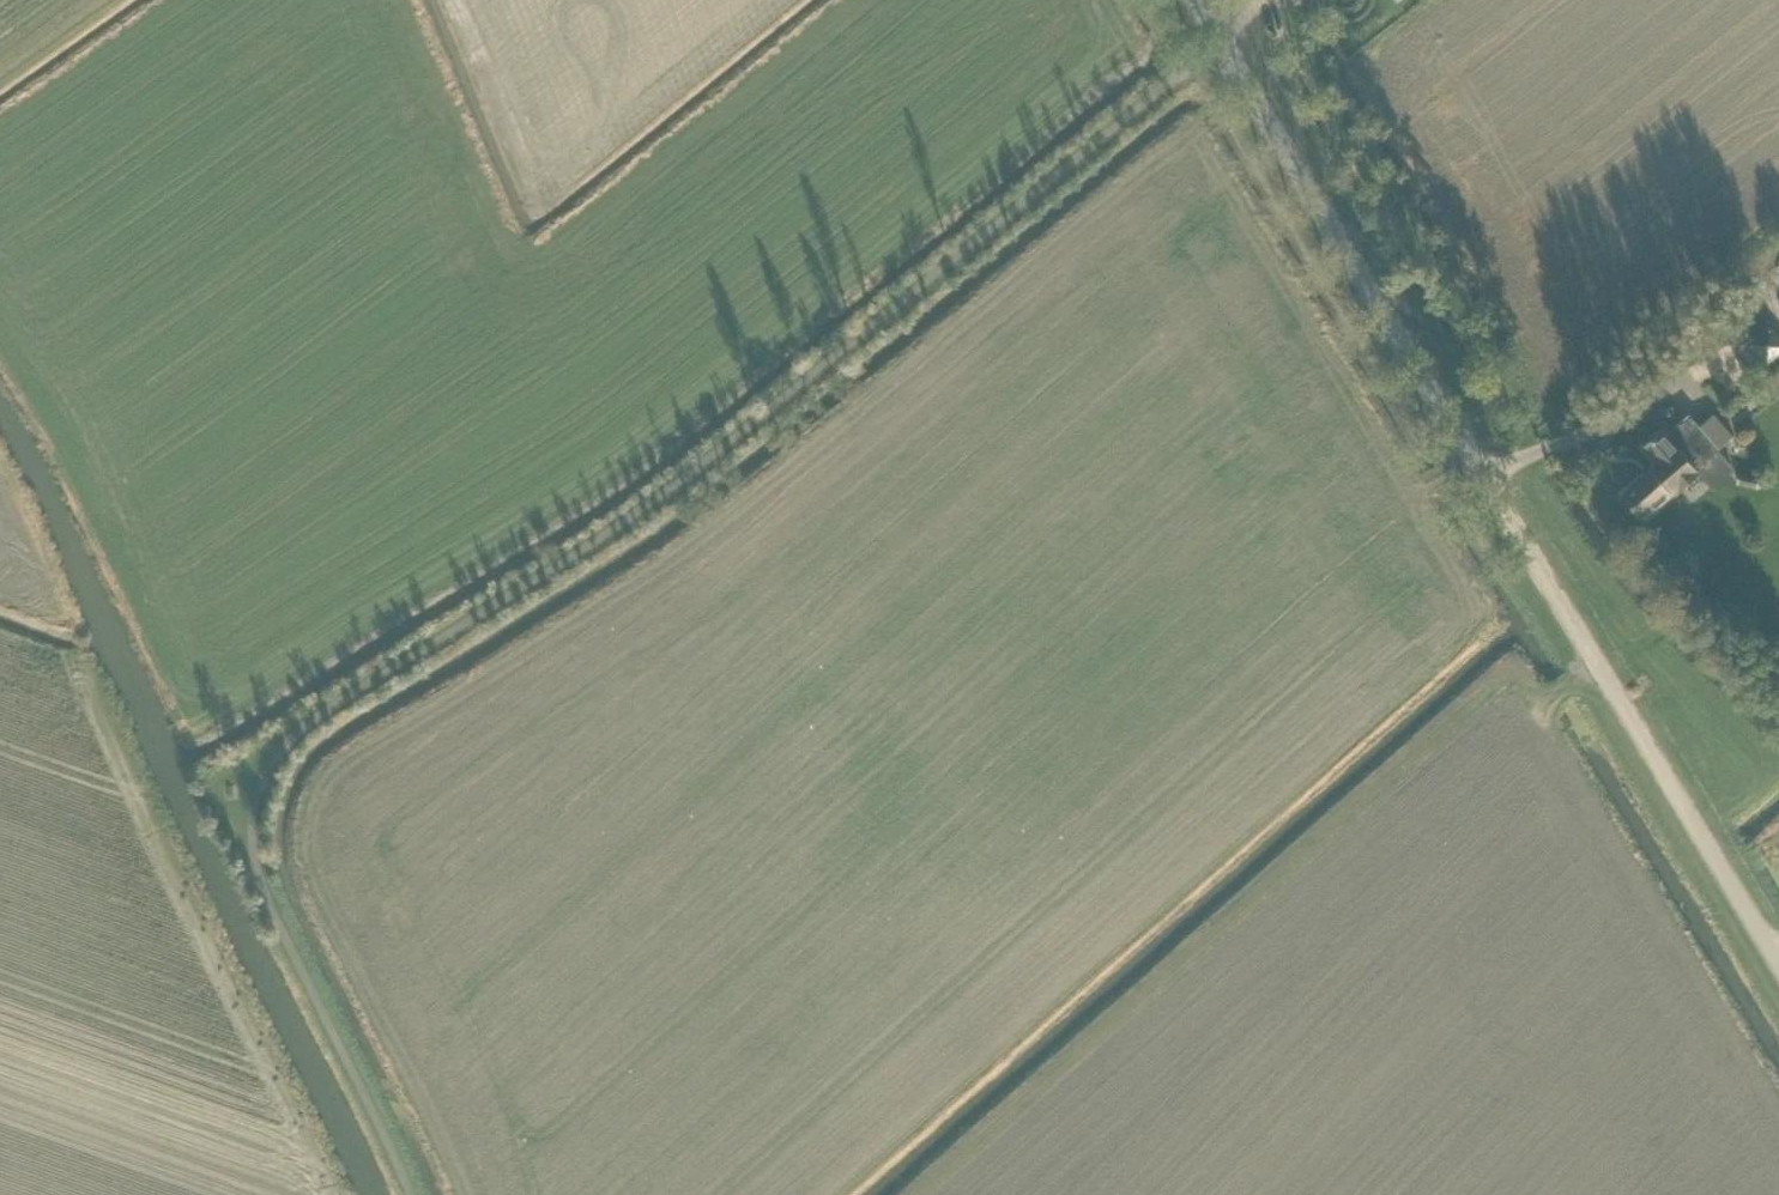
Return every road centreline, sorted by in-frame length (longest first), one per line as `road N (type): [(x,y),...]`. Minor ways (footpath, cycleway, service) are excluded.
road 1 (tertiary): [(1778,965),(1208,24)]

